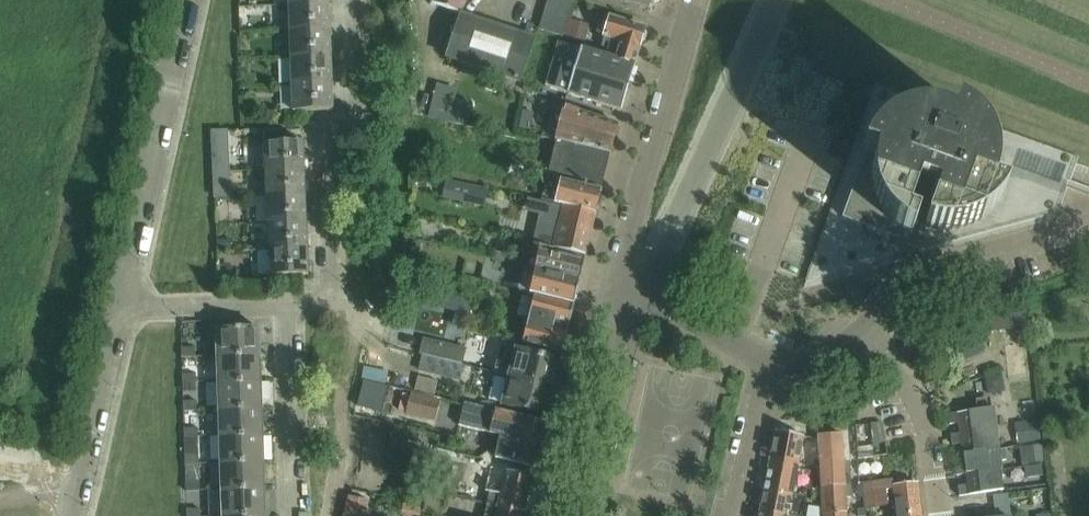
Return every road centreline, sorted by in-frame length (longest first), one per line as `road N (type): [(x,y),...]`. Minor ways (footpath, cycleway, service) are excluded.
road 1 (residential): [(287,305),(335,303),(329,147),(354,117),(353,0)]
road 2 (residential): [(638,295),(774,0)]
road 3 (residential): [(188,0),(117,310)]
road 4 (residential): [(638,295),(625,263),(695,0)]
road 5 (residential): [(1088,221),(925,272),(864,326)]
road 6 (residential): [(583,515),(638,295)]
road 7 (residential): [(287,305),(292,515)]
road 8 (residential): [(117,310),(73,515)]
road 9 (residential): [(938,515),(916,404),(864,326)]
road 10 (residential): [(117,310),(287,305)]
road 11 (residential): [(768,359),(730,515)]
road 12 (residential): [(768,359),(638,295)]

